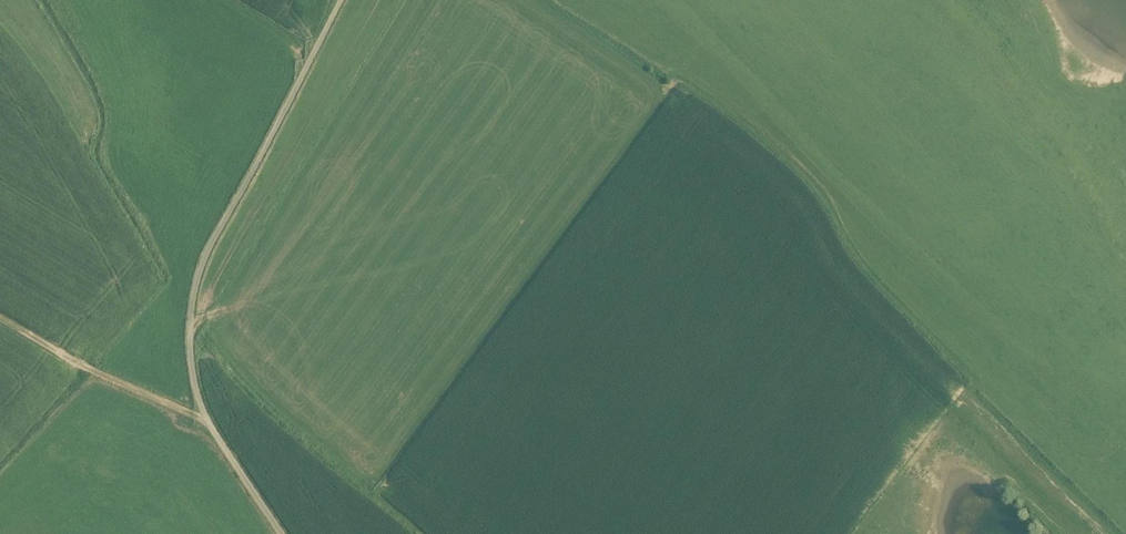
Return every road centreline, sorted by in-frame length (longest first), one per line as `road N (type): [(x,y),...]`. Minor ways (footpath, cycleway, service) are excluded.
road 1 (unclassified): [(283,533),(198,402),(191,320),(219,232),(343,0)]
road 2 (track): [(208,422),(90,369),(0,316)]

